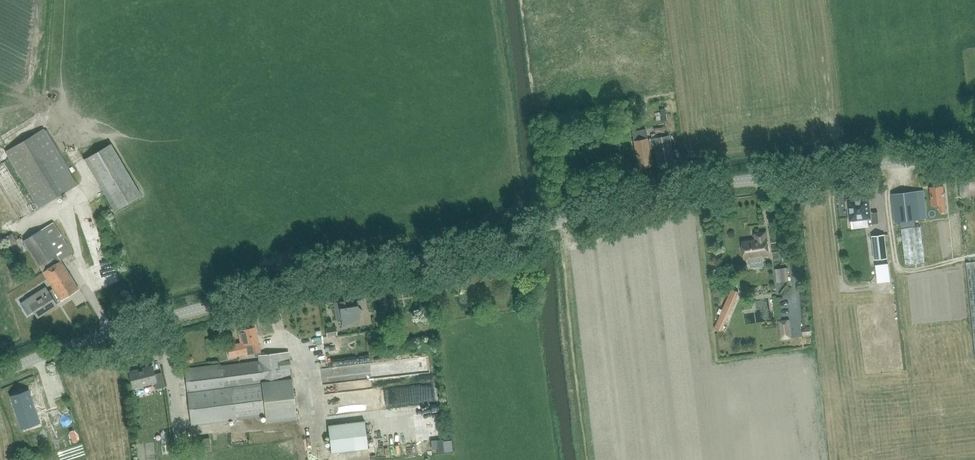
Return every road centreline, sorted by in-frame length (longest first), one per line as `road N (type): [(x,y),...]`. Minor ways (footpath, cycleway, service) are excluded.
road 1 (tertiary): [(0,375),(230,298),(445,256),(677,195),(974,153)]

